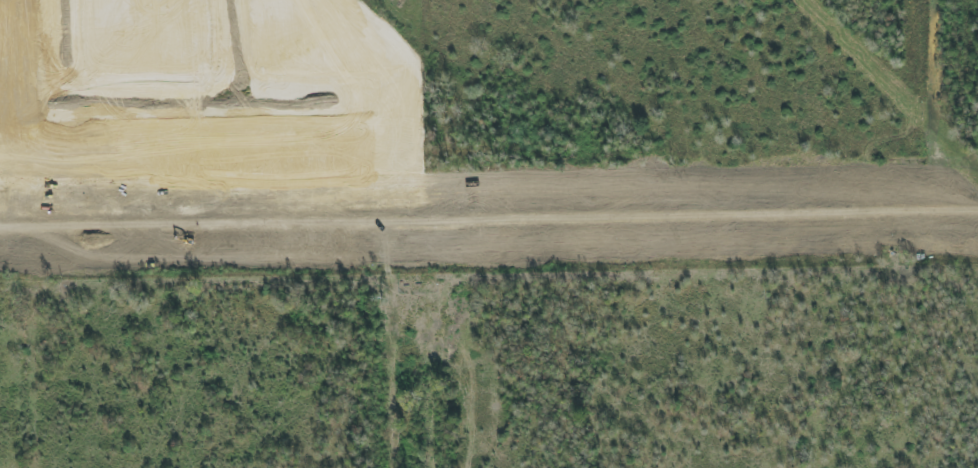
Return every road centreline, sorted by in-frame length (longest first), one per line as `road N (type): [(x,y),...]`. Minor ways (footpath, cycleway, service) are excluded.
road 1 (tertiary): [(0,263),(977,246)]
road 2 (tertiary): [(977,212),(0,228)]
road 3 (residential): [(399,90),(82,99),(65,92),(60,72),(59,0)]
road 4 (residential): [(397,0),(402,253)]

